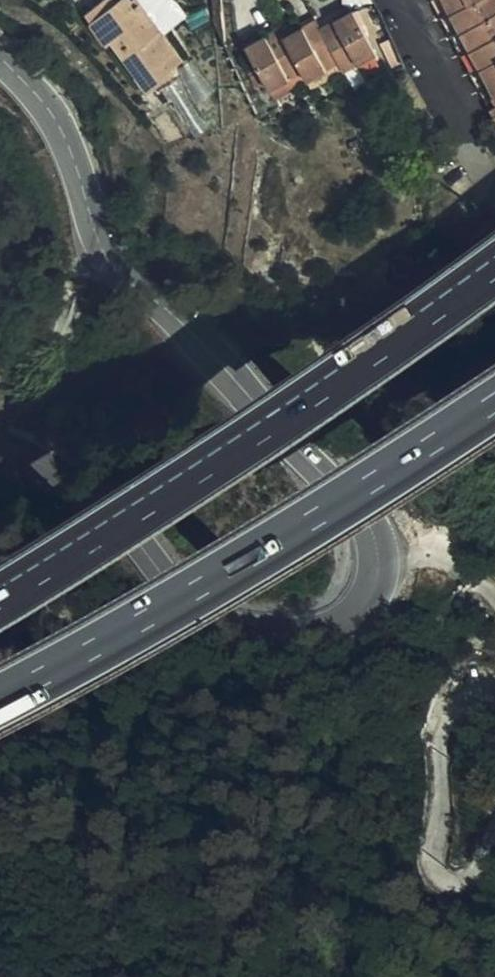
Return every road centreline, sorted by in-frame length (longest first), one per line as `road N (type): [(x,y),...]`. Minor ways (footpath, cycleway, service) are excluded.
road 1 (unclassified): [(0,439),(75,491),(229,625),(279,635),(325,630),(367,600),(376,578),(372,532),(356,506),(182,325),(114,265),(52,115),(0,54)]
road 2 (motorway): [(494,274),(290,422),(0,602)]
road 3 (motorway): [(0,702),(287,541),(494,407)]

